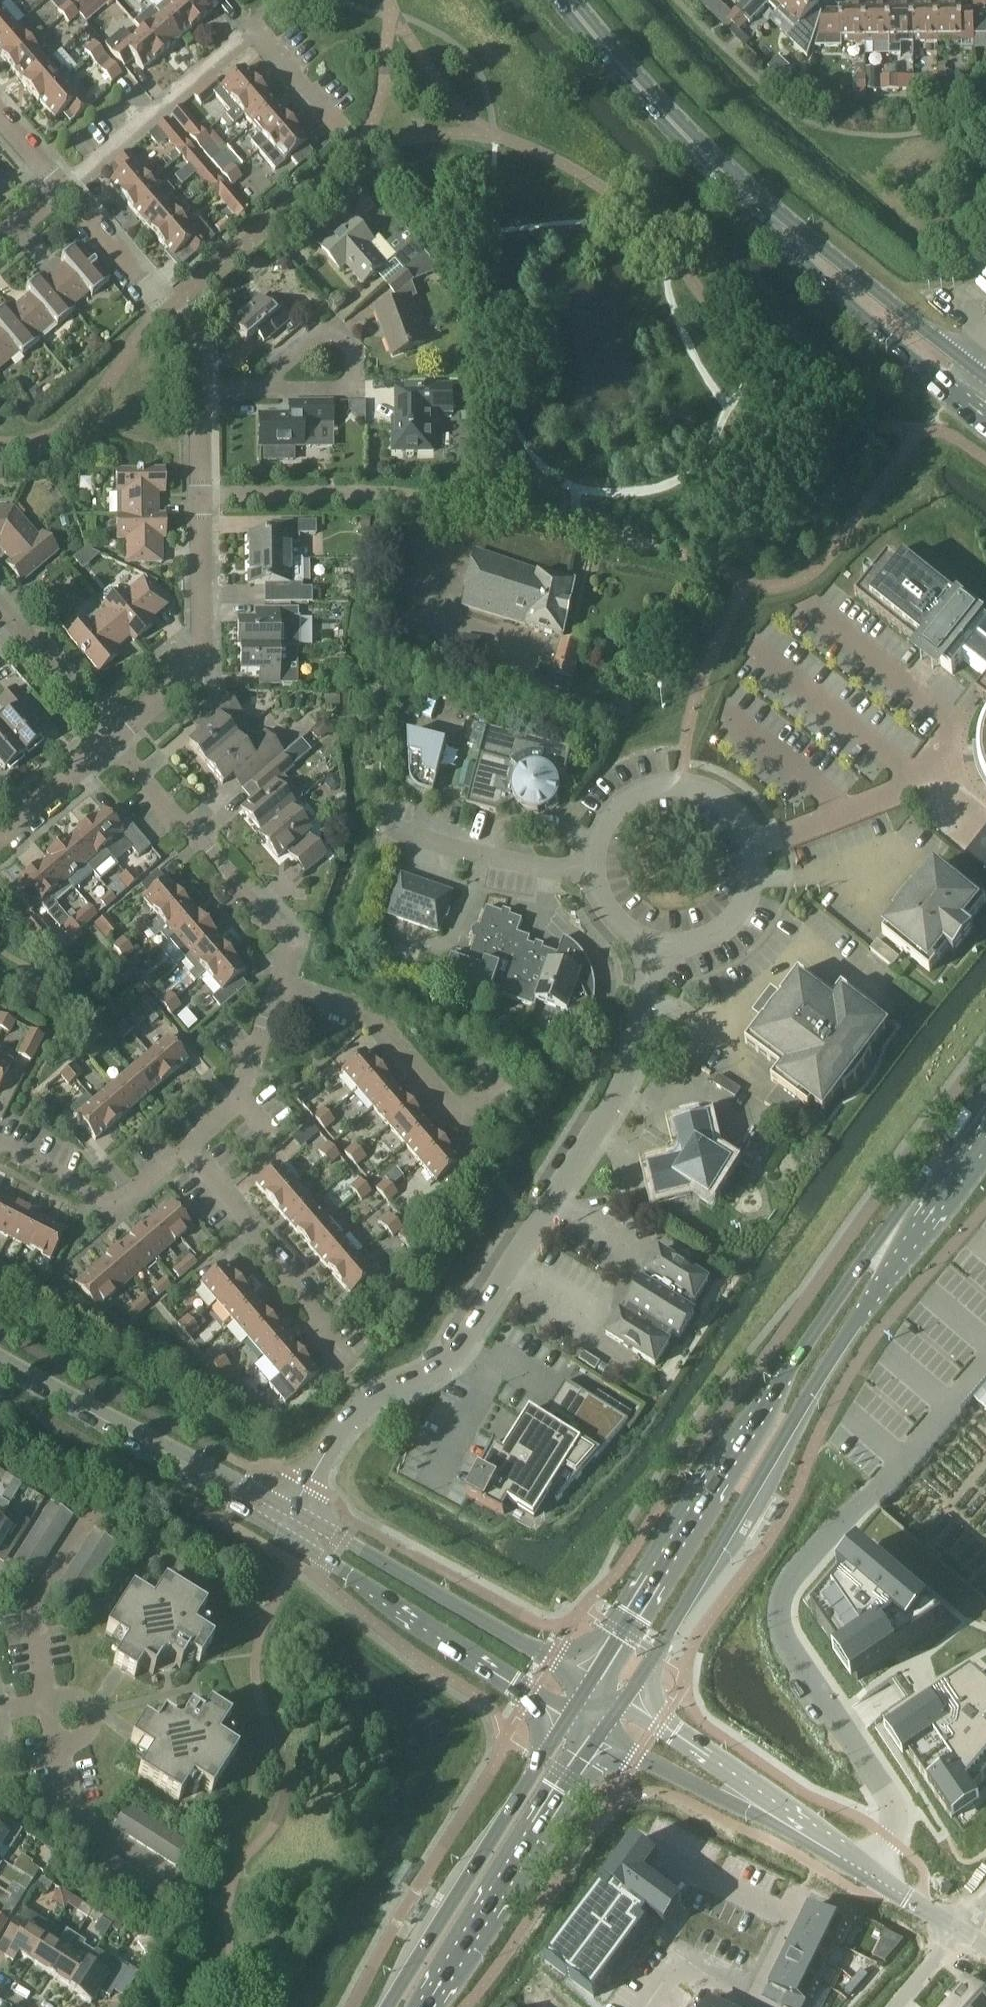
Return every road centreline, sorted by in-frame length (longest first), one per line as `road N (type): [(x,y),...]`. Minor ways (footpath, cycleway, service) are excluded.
road 1 (unclassified): [(279,1520),(344,1423),(431,1373),(459,1345),(614,1101),(655,939)]
road 2 (primary): [(935,368),(831,275),(560,0)]
road 3 (primary): [(881,1252),(853,1277),(587,1681)]
road 4 (primary): [(625,1700),(870,1293),(881,1252)]
road 5 (residential): [(867,1875),(890,1836),(884,1800),(786,1634),(780,1600),(787,1581),(864,1499)]
road 6 (unclassified): [(655,939),(701,936),(737,907),(749,850),(728,810),(693,789),(645,791),(606,824),(596,874)]
road 7 (tertiary): [(279,1520),(568,1717)]
road 8 (tertiary): [(587,1681),(342,1538),(279,1520)]
road 9 (residential): [(58,183),(243,31),(257,31),(320,102)]
road 10 (primary): [(568,1717),(388,2006)]
road 11 (primary): [(423,2006),(599,1735)]
road 12 (tertiary): [(279,1520),(0,1366)]
road 13 (residential): [(279,984),(291,952),(280,930),(111,742)]
road 14 (residential): [(111,742),(197,665),(200,485)]
road 15 (residential): [(348,1360),(185,1149)]
road 16 (residential): [(200,485),(451,499)]
road 17 (residential): [(474,1126),(376,1014),(279,984)]
road 18 (residential): [(197,383),(194,343),(58,183)]
road 19 (residential): [(185,1149),(122,1202),(98,1200),(0,1151)]
road 20 (unclassified): [(596,874),(484,856),(389,825)]
road 21 (residential): [(185,1149),(234,1105),(279,984)]
road 22 (residential): [(0,601),(111,742)]
road 23 (primary): [(881,1252),(985,1123)]
road 24 (residential): [(260,383),(274,347),(328,320),(339,334),(337,378)]
road 25 (unclassified): [(599,1735),(712,1793),(745,1799)]
road 26 (unclassified): [(745,1799),(728,1768),(625,1700)]
road 27 (residential): [(0,841),(111,742)]
road 28 (unclassified): [(867,1875),(745,1799)]

